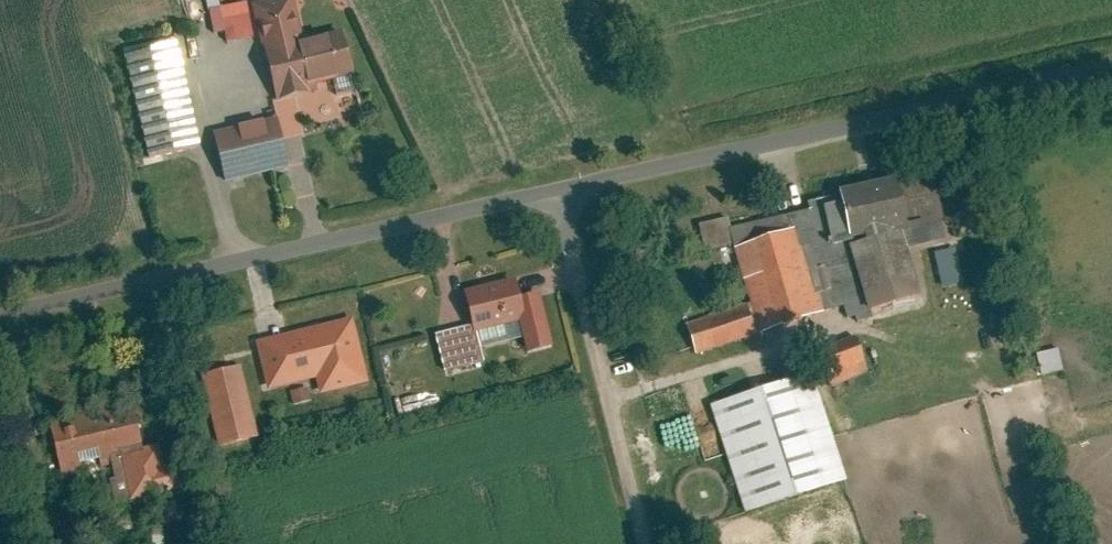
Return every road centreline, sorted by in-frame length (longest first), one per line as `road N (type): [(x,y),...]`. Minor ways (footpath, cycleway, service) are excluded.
road 1 (unclassified): [(564,196),(0,320)]
road 2 (unclassified): [(1111,73),(564,196)]
road 3 (residential): [(650,543),(564,196)]

